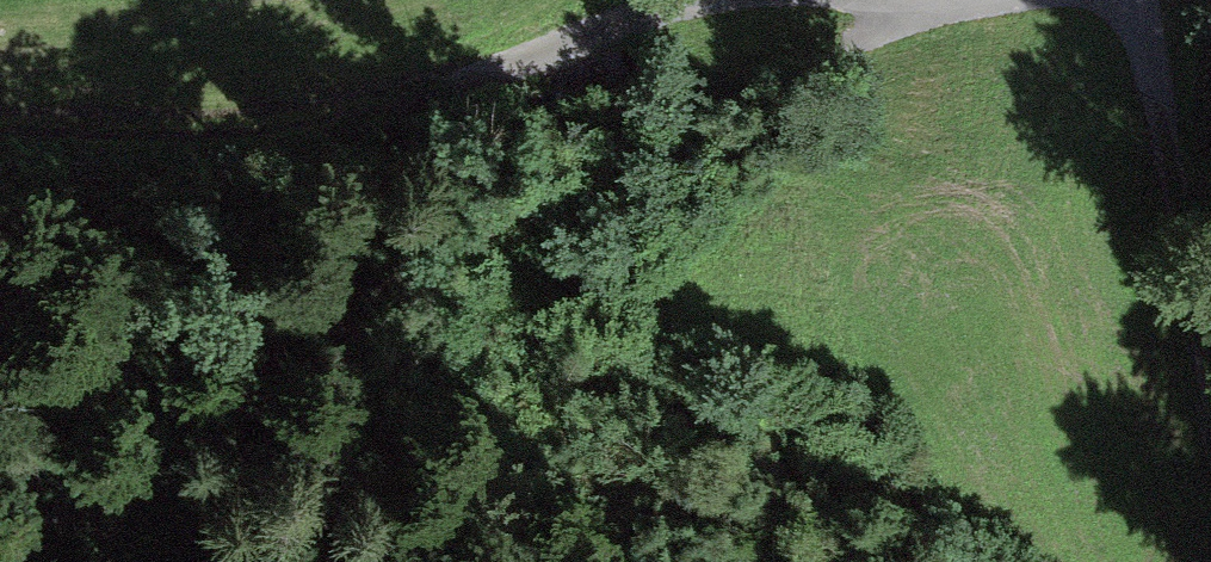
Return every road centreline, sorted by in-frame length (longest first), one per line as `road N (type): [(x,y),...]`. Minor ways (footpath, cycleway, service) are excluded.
road 1 (track): [(0,545),(419,264),(914,0)]
road 2 (track): [(0,154),(327,132),(520,63)]
road 3 (track): [(1143,0),(1181,81),(1210,276)]
road 4 (residential): [(520,63),(624,21),(713,0)]

